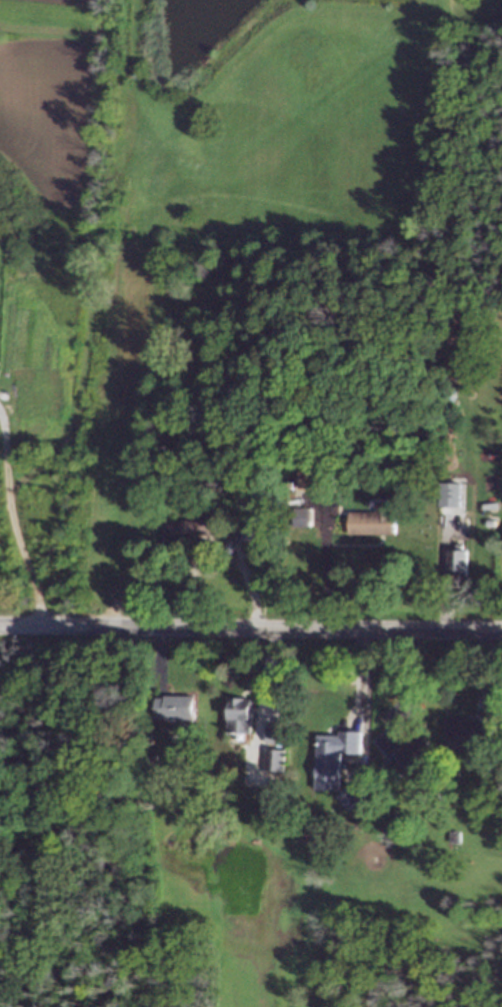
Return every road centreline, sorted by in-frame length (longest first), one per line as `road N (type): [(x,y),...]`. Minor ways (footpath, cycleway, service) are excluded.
road 1 (tertiary): [(0,625),(501,630)]

